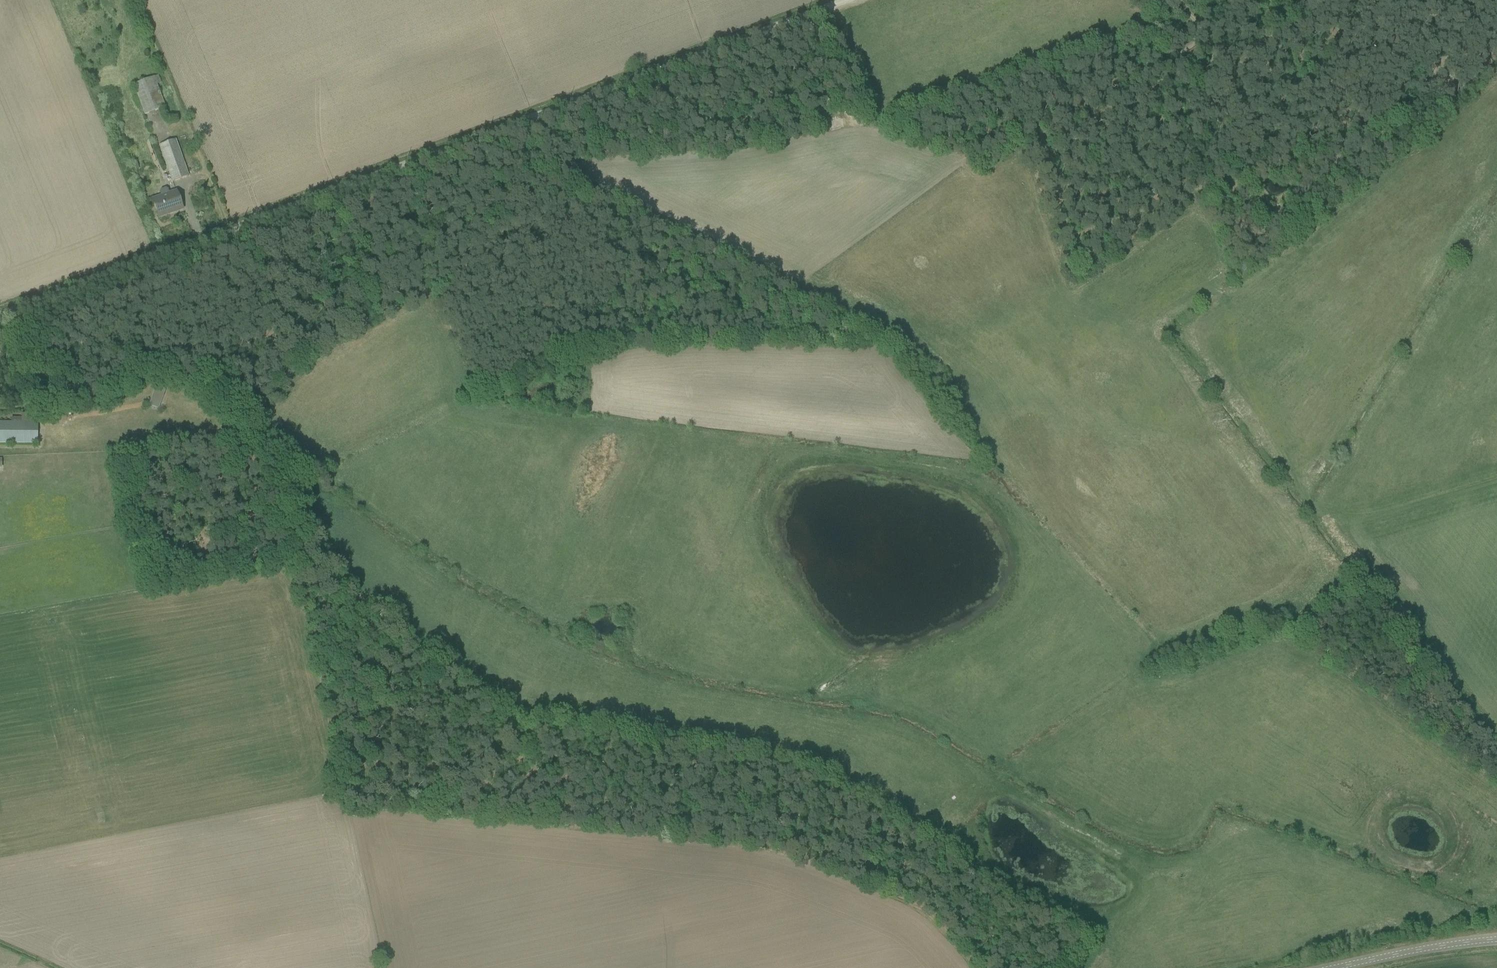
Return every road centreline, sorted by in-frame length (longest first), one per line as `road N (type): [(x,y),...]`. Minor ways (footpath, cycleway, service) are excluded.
road 1 (unclassified): [(0,315),(847,0)]
road 2 (tertiary): [(1335,967),(1496,939)]

